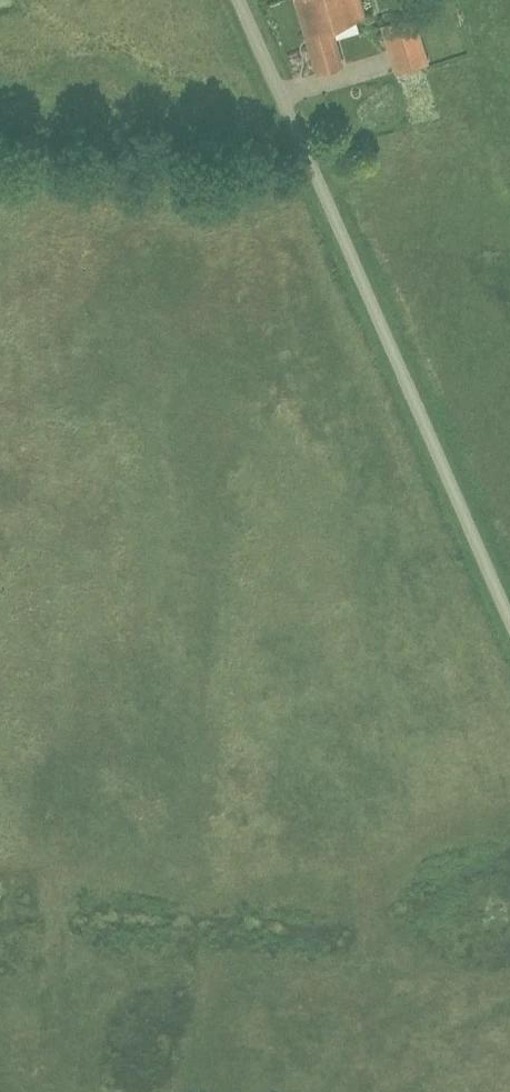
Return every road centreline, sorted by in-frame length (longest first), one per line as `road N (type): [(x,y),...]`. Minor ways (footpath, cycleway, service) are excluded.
road 1 (unclassified): [(248,0),(509,612)]

